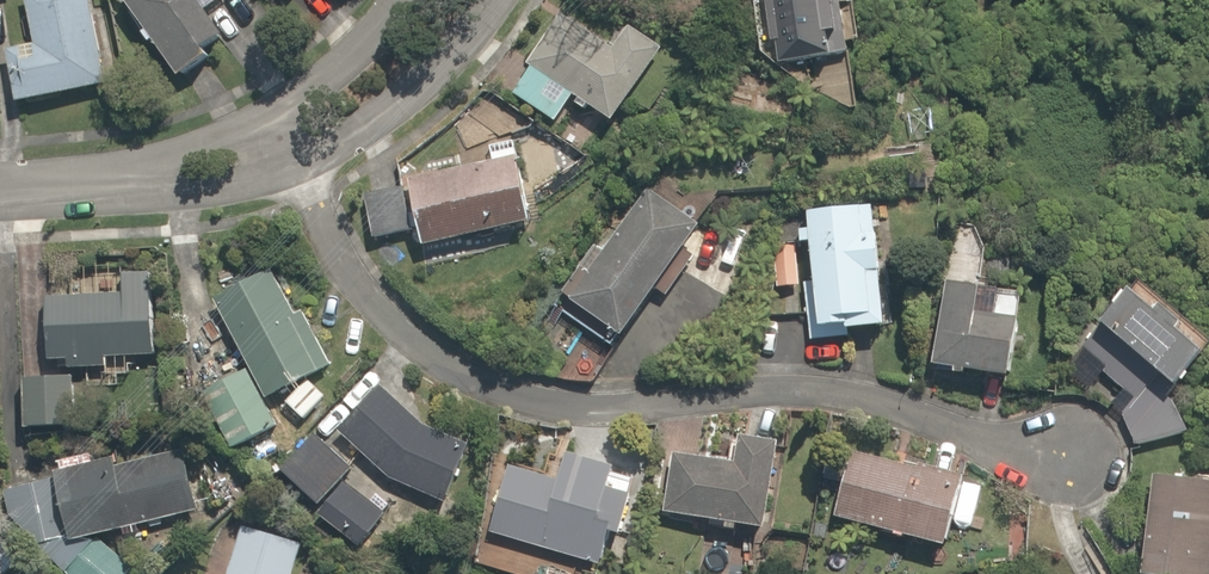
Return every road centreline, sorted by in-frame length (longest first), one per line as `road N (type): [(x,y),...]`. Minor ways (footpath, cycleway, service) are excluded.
road 1 (residential): [(1076,472),(986,460),(878,407),(783,392),(509,401),(375,322),(264,149)]
road 2 (residential): [(496,0),(402,112),(334,149),(264,149)]
road 3 (residential): [(264,149),(158,180),(0,197)]
road 4 (residential): [(264,149),(300,99),(365,46),(403,0)]

